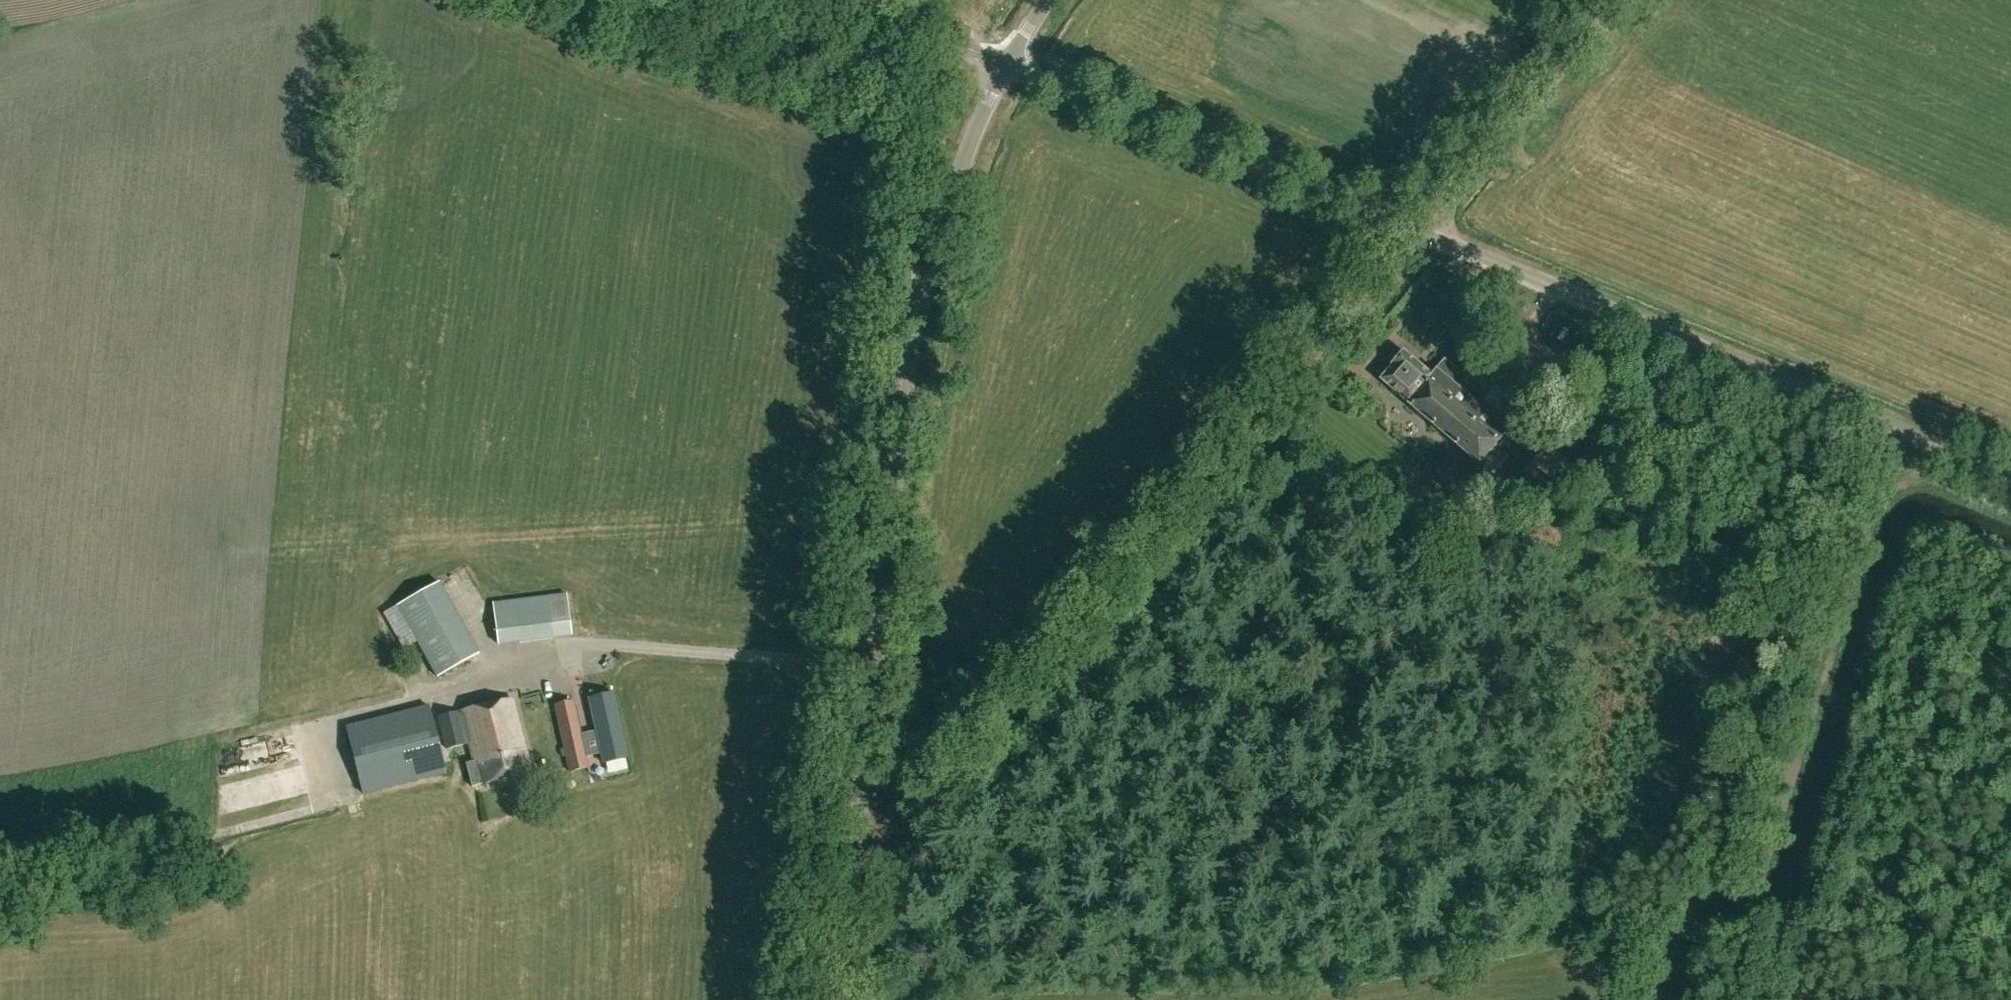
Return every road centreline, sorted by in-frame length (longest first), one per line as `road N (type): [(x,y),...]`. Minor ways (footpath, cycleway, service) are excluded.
road 1 (unclassified): [(2010,470),(1692,335),(1366,215),(1005,65)]
road 2 (unclassified): [(840,999),(915,336),(956,178),(1005,65)]
road 3 (track): [(332,803),(219,833),(0,856)]

